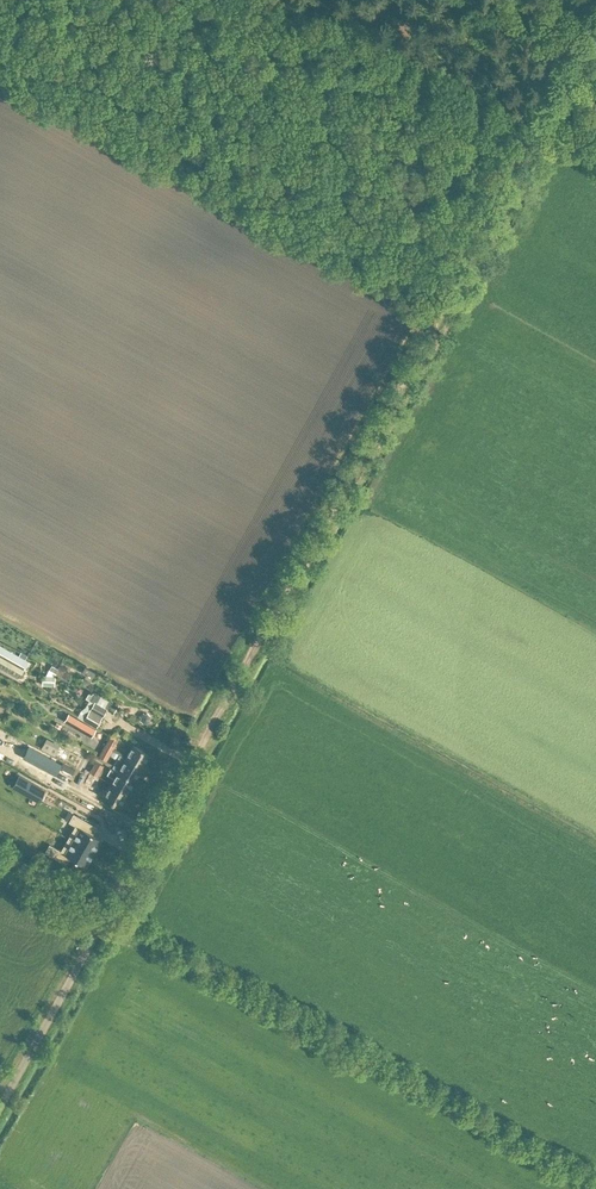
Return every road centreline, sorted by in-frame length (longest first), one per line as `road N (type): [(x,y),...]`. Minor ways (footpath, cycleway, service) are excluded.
road 1 (track): [(211,723),(595,38)]
road 2 (unclassified): [(0,1105),(211,723)]

